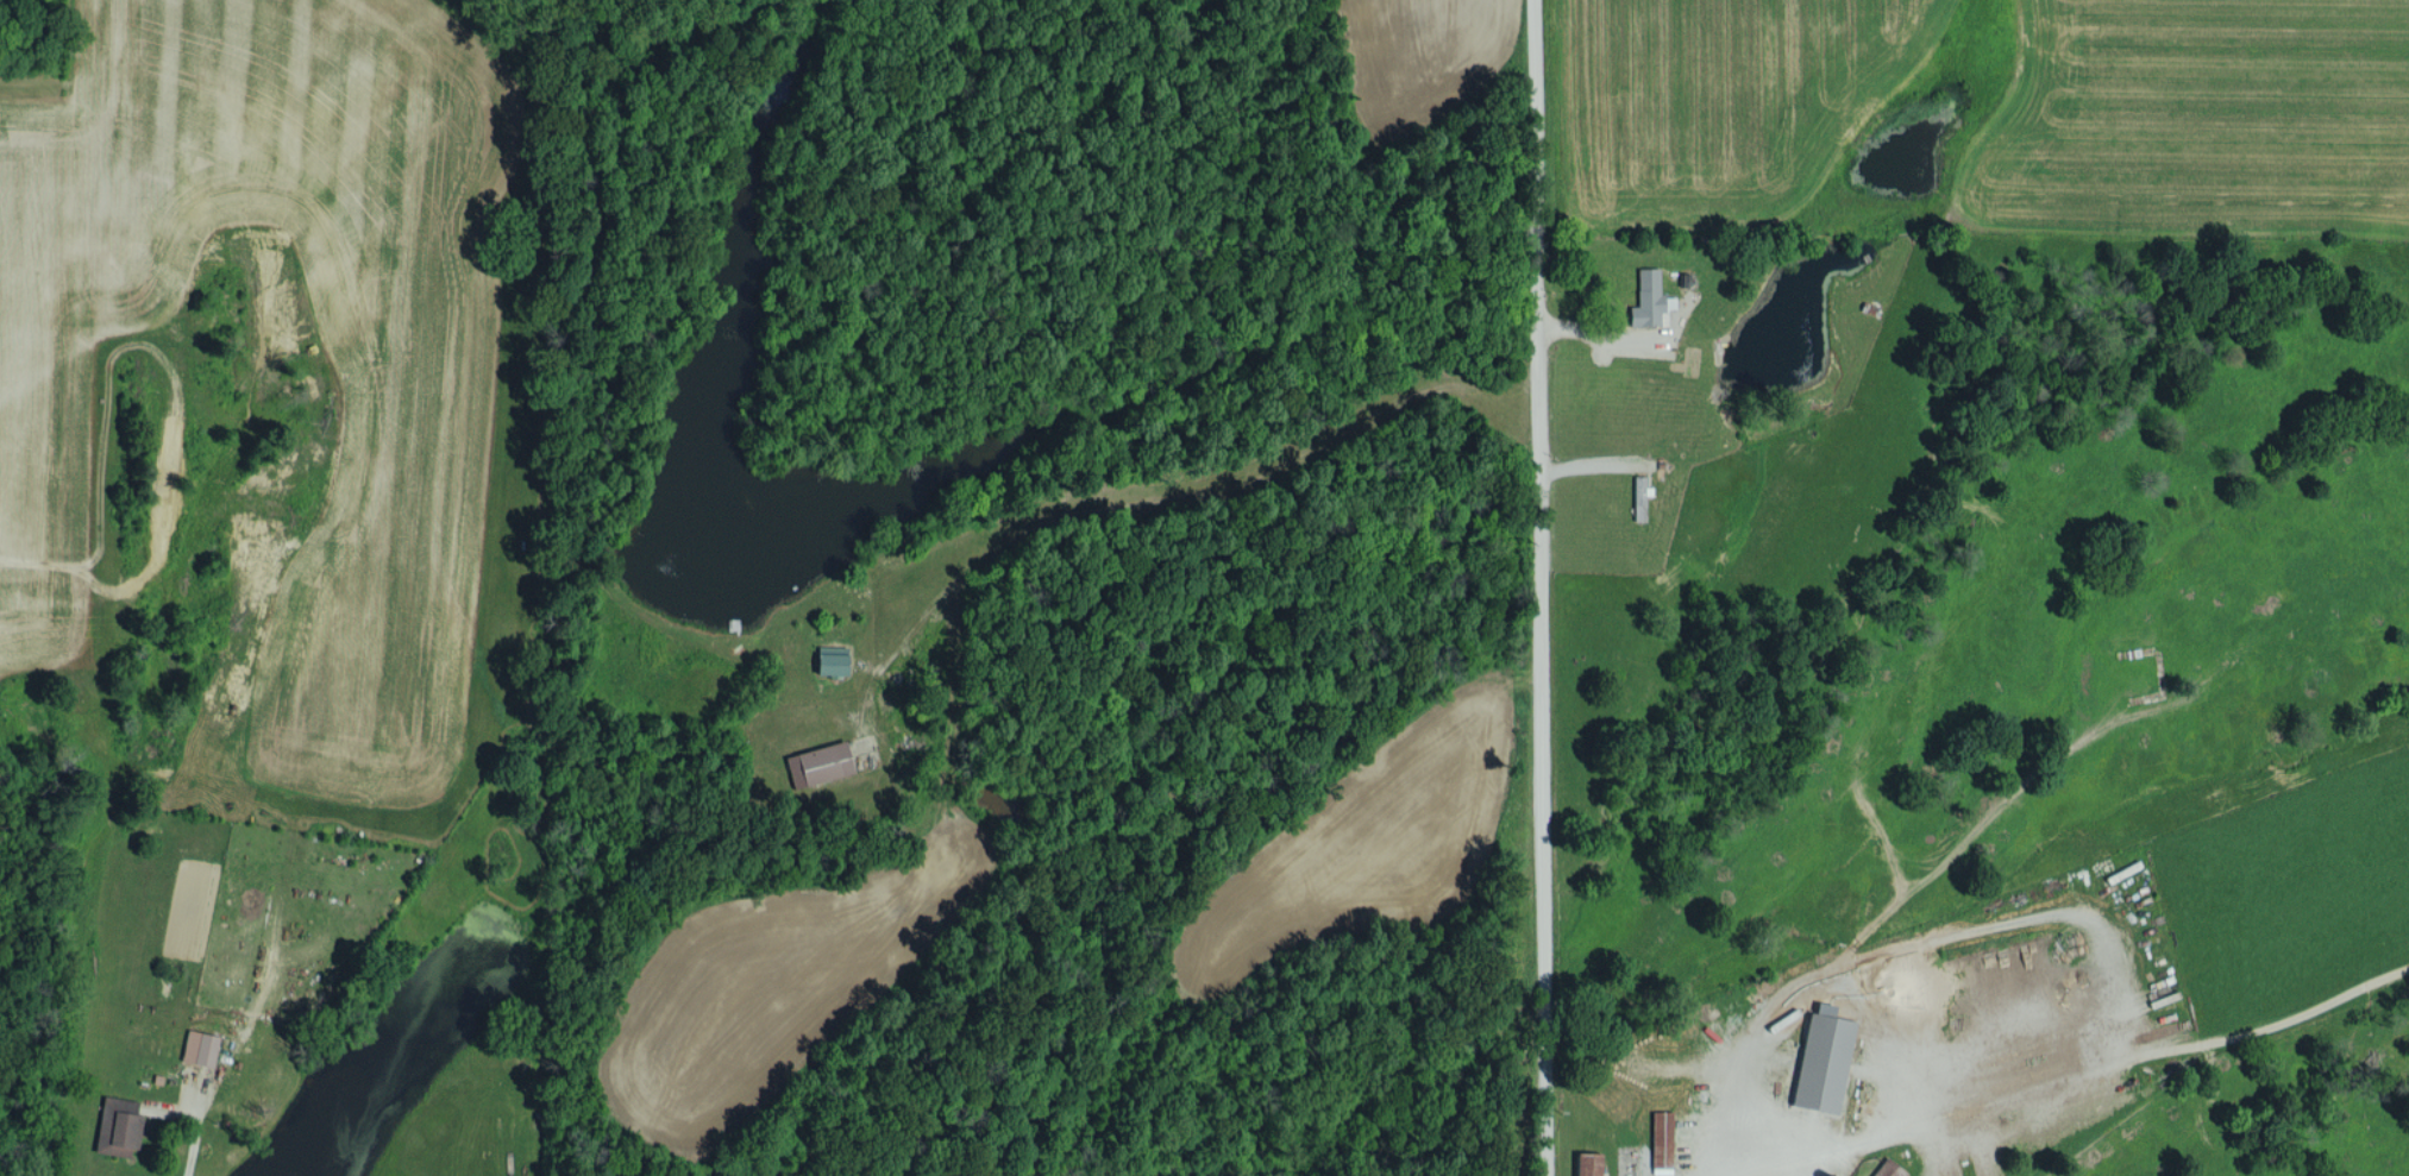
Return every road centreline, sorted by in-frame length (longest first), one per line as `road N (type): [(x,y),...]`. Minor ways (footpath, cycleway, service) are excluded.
road 1 (residential): [(1553,1175),(1537,0)]

